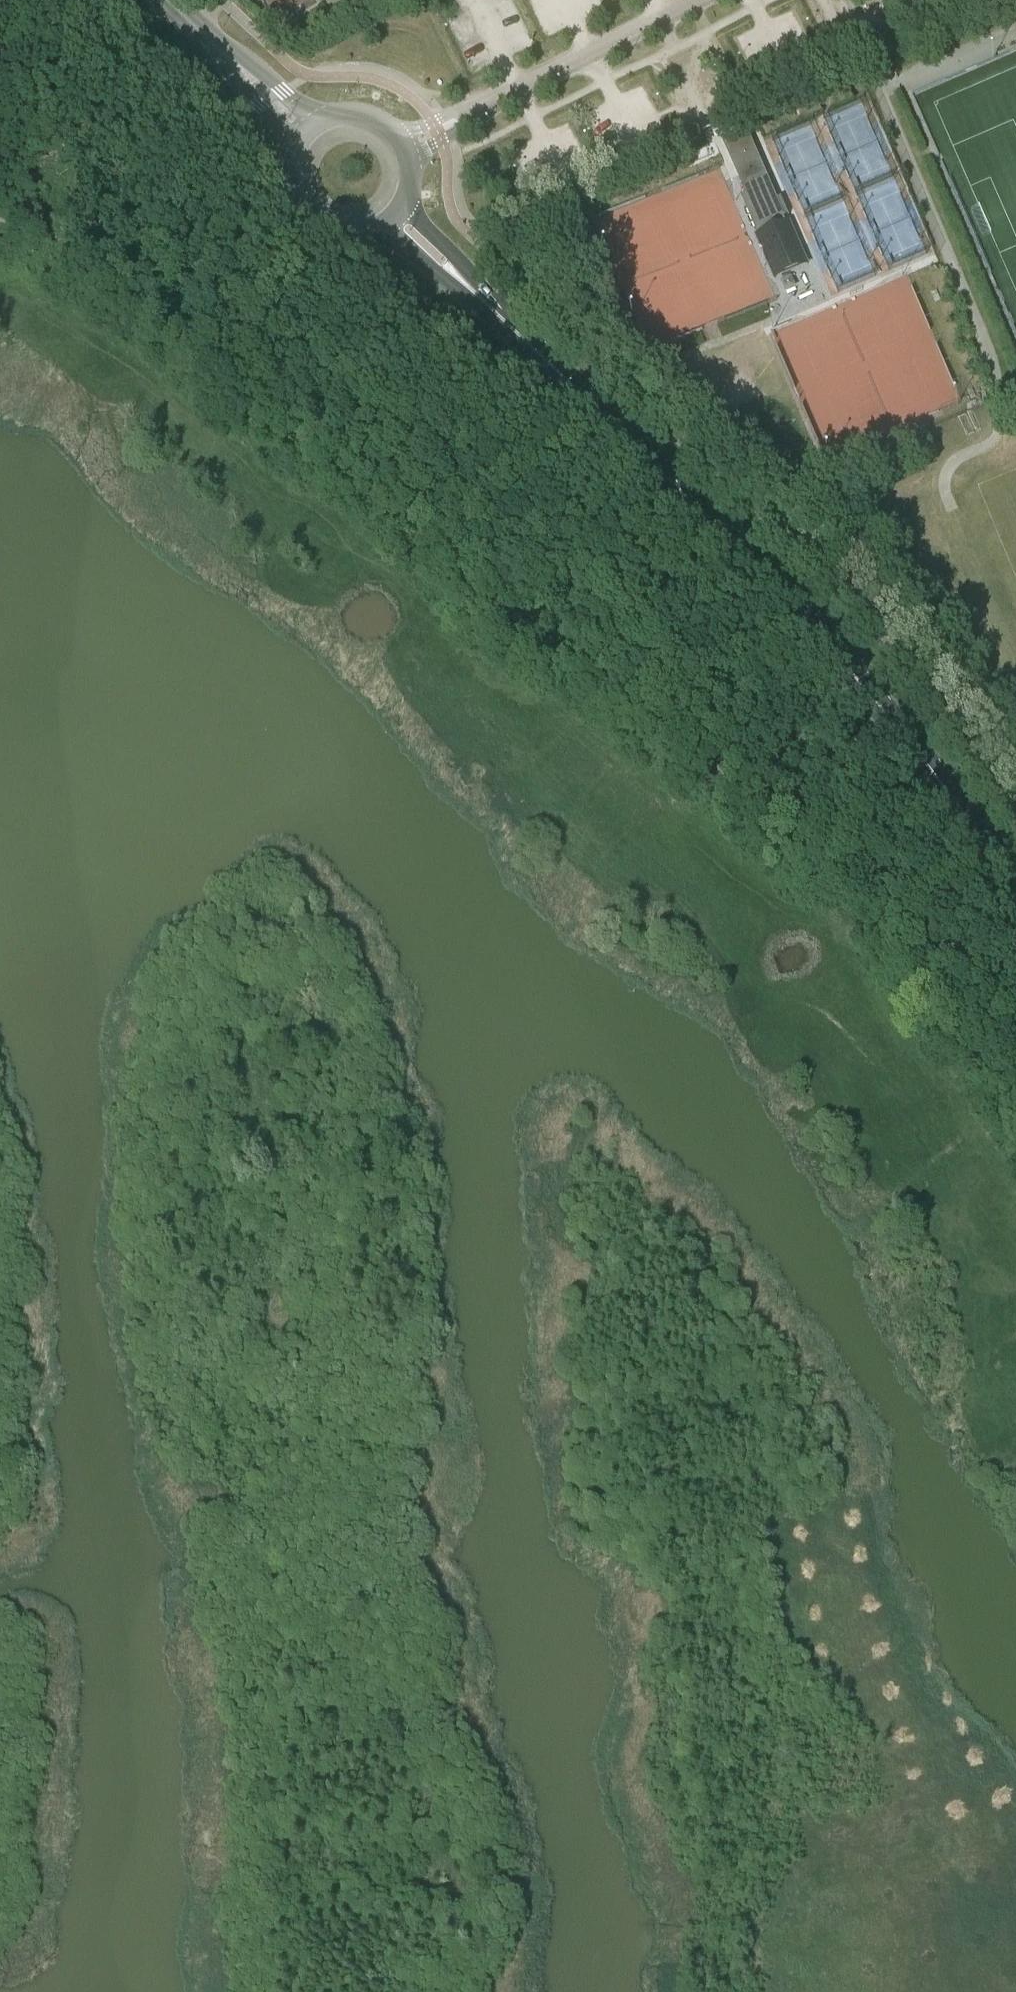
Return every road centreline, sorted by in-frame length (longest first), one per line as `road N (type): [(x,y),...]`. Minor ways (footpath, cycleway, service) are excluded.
road 1 (primary): [(1015,878),(872,686),(464,281)]
road 2 (unclassified): [(471,112),(699,0)]
road 3 (primary): [(296,147),(290,184),(308,217),(341,233),(378,226)]

